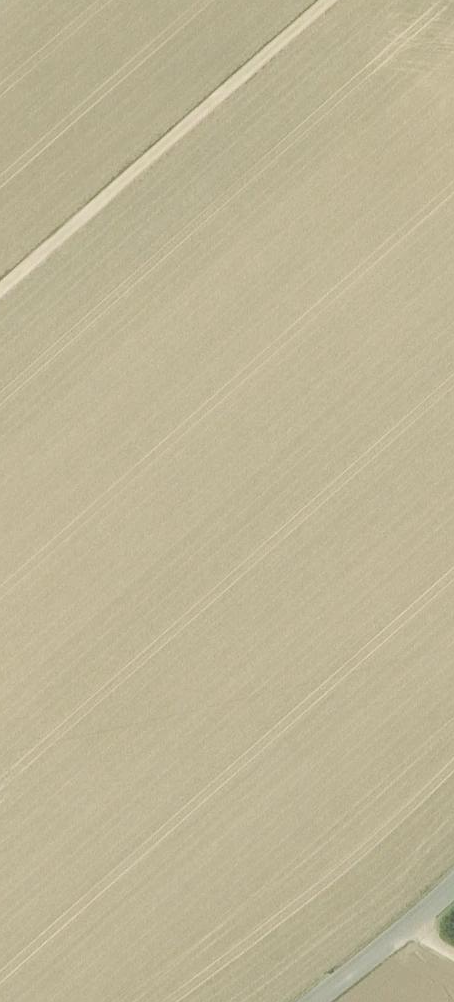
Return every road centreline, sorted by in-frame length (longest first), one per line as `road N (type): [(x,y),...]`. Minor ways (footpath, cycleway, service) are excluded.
road 1 (track): [(0,290),(328,0)]
road 2 (unclassified): [(453,888),(312,1001)]

